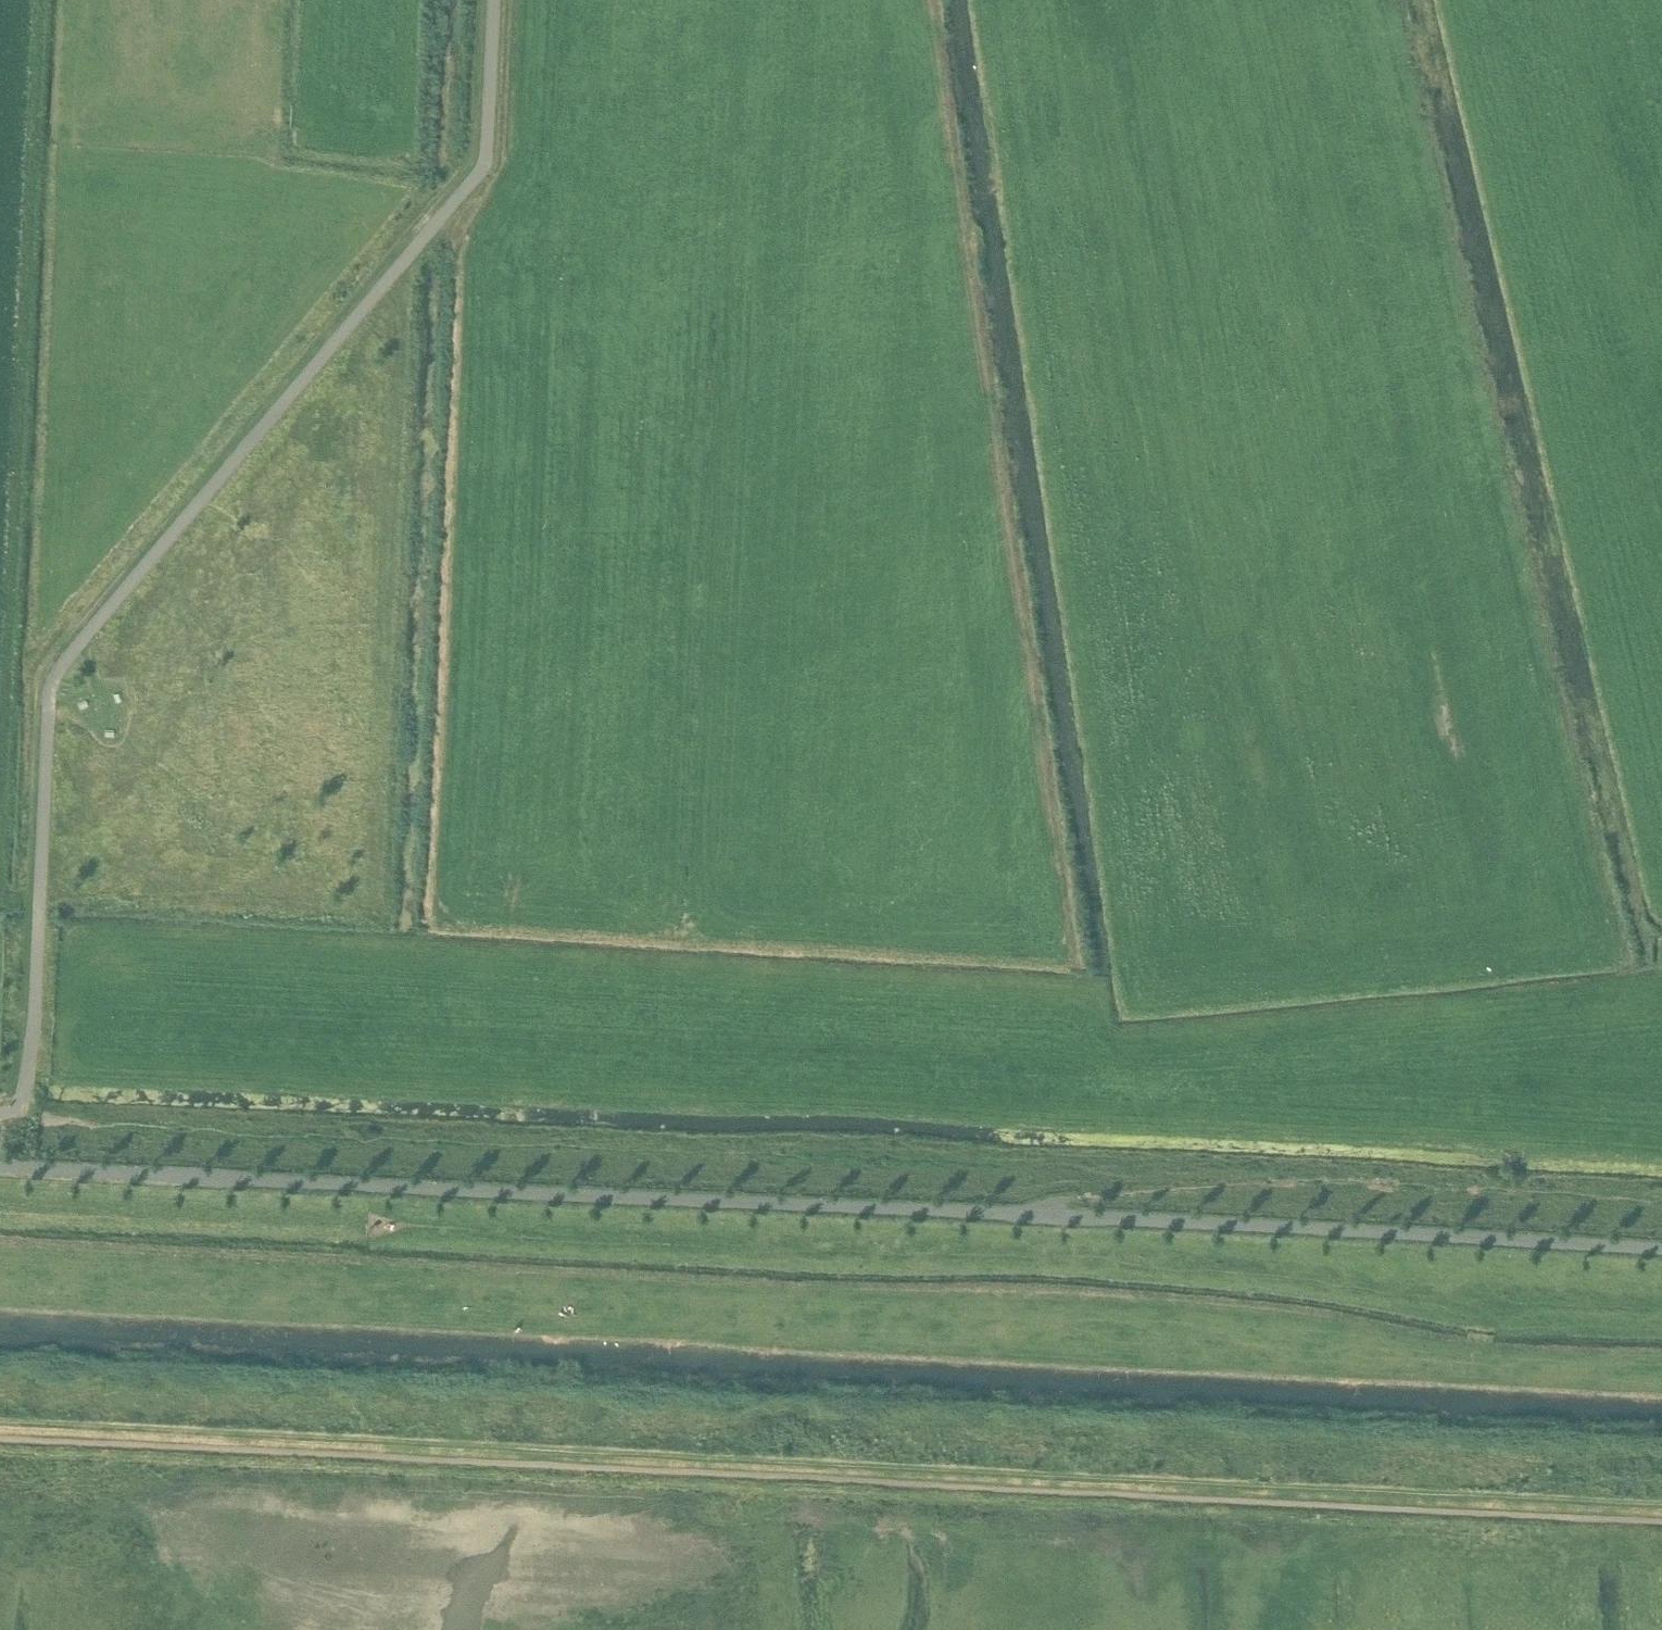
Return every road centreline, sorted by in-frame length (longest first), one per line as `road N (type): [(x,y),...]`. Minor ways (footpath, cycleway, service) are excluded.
road 1 (unclassified): [(0,1167),(1661,1248)]

